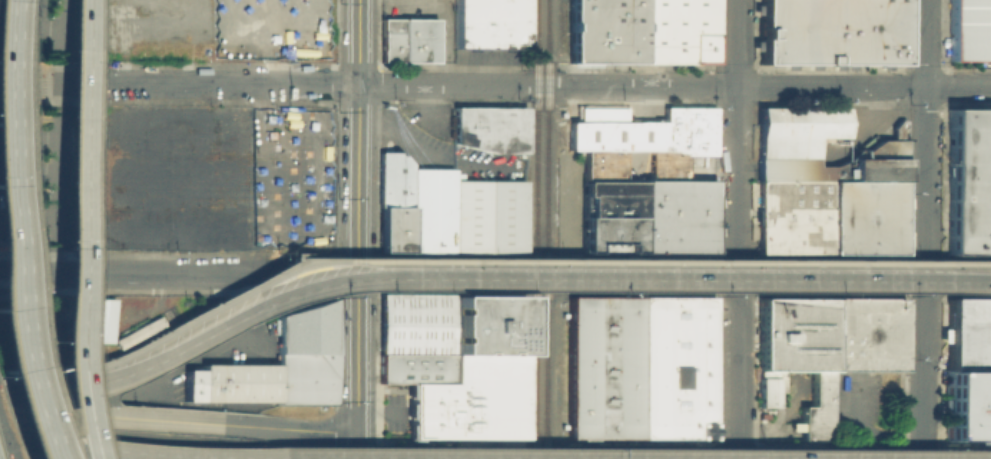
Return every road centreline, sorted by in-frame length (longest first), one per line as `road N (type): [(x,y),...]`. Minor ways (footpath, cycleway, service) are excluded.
road 1 (residential): [(90,82),(990,87)]
road 2 (residential): [(990,270),(358,269)]
road 3 (primary): [(990,279),(398,277)]
road 4 (residential): [(357,453),(819,458)]
road 5 (motorway): [(85,458),(69,247),(80,0)]
road 6 (tertiary): [(359,0),(357,458)]
road 7 (residential): [(736,0),(735,458)]
road 8 (residential): [(358,269),(0,267)]
road 9 (primary): [(398,277),(287,291),(74,388)]
road 10 (motorway): [(10,260),(3,156),(9,0)]
road 11 (motorway): [(53,458),(10,260)]
road 12 (residential): [(924,270),(923,458)]
road 13 (residential): [(926,87),(924,270)]
road 14 (primary): [(0,410),(123,416)]

